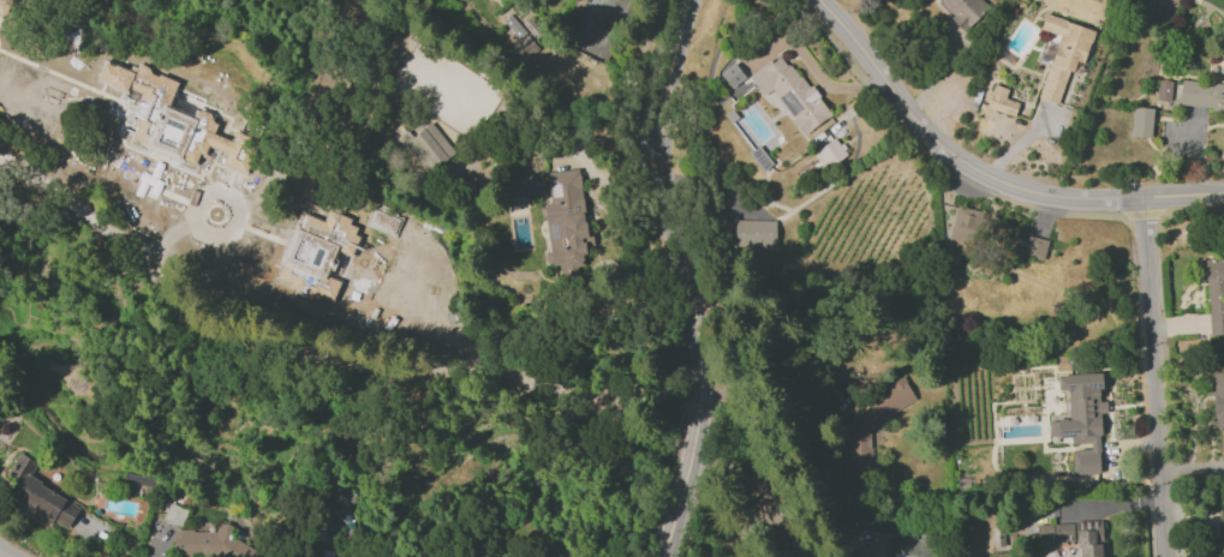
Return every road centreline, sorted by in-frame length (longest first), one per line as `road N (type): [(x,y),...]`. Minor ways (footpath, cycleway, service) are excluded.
road 1 (residential): [(685,0),(664,152),(691,327),(692,391),(659,556)]
road 2 (residential): [(1223,193),(1081,198),(989,176),(949,152),(908,110),(819,0)]
road 3 (residential): [(1146,197),(1167,556)]

